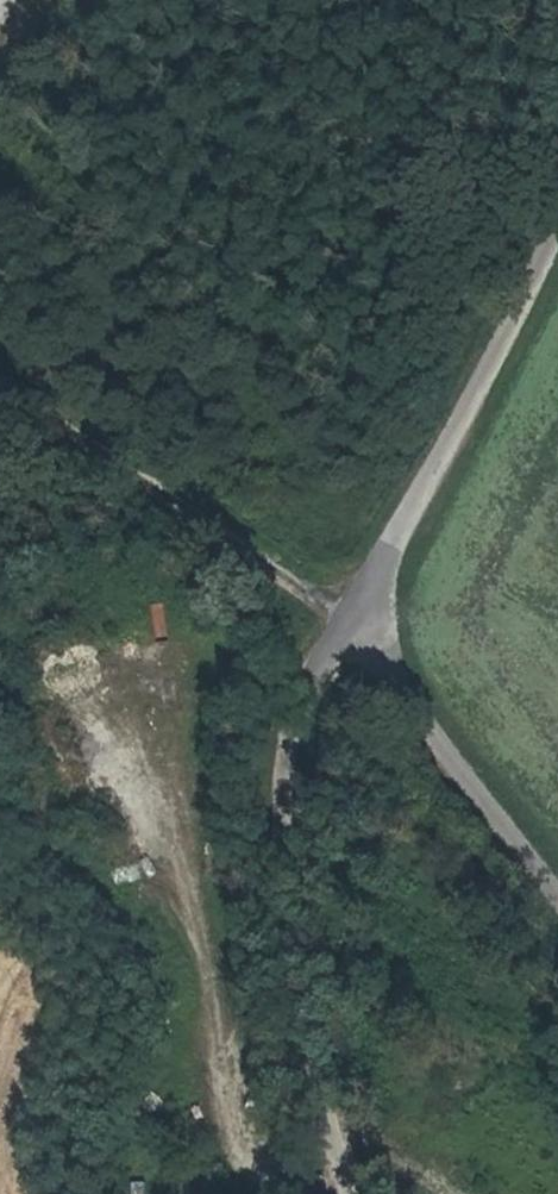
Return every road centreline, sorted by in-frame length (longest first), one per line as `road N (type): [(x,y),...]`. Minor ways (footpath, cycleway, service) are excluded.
road 1 (track): [(368,1193),(346,1155),(286,909),(299,696),(356,632)]
road 2 (residential): [(557,214),(356,632)]
road 3 (track): [(0,387),(356,632)]
road 4 (unclassified): [(356,632),(557,881)]

